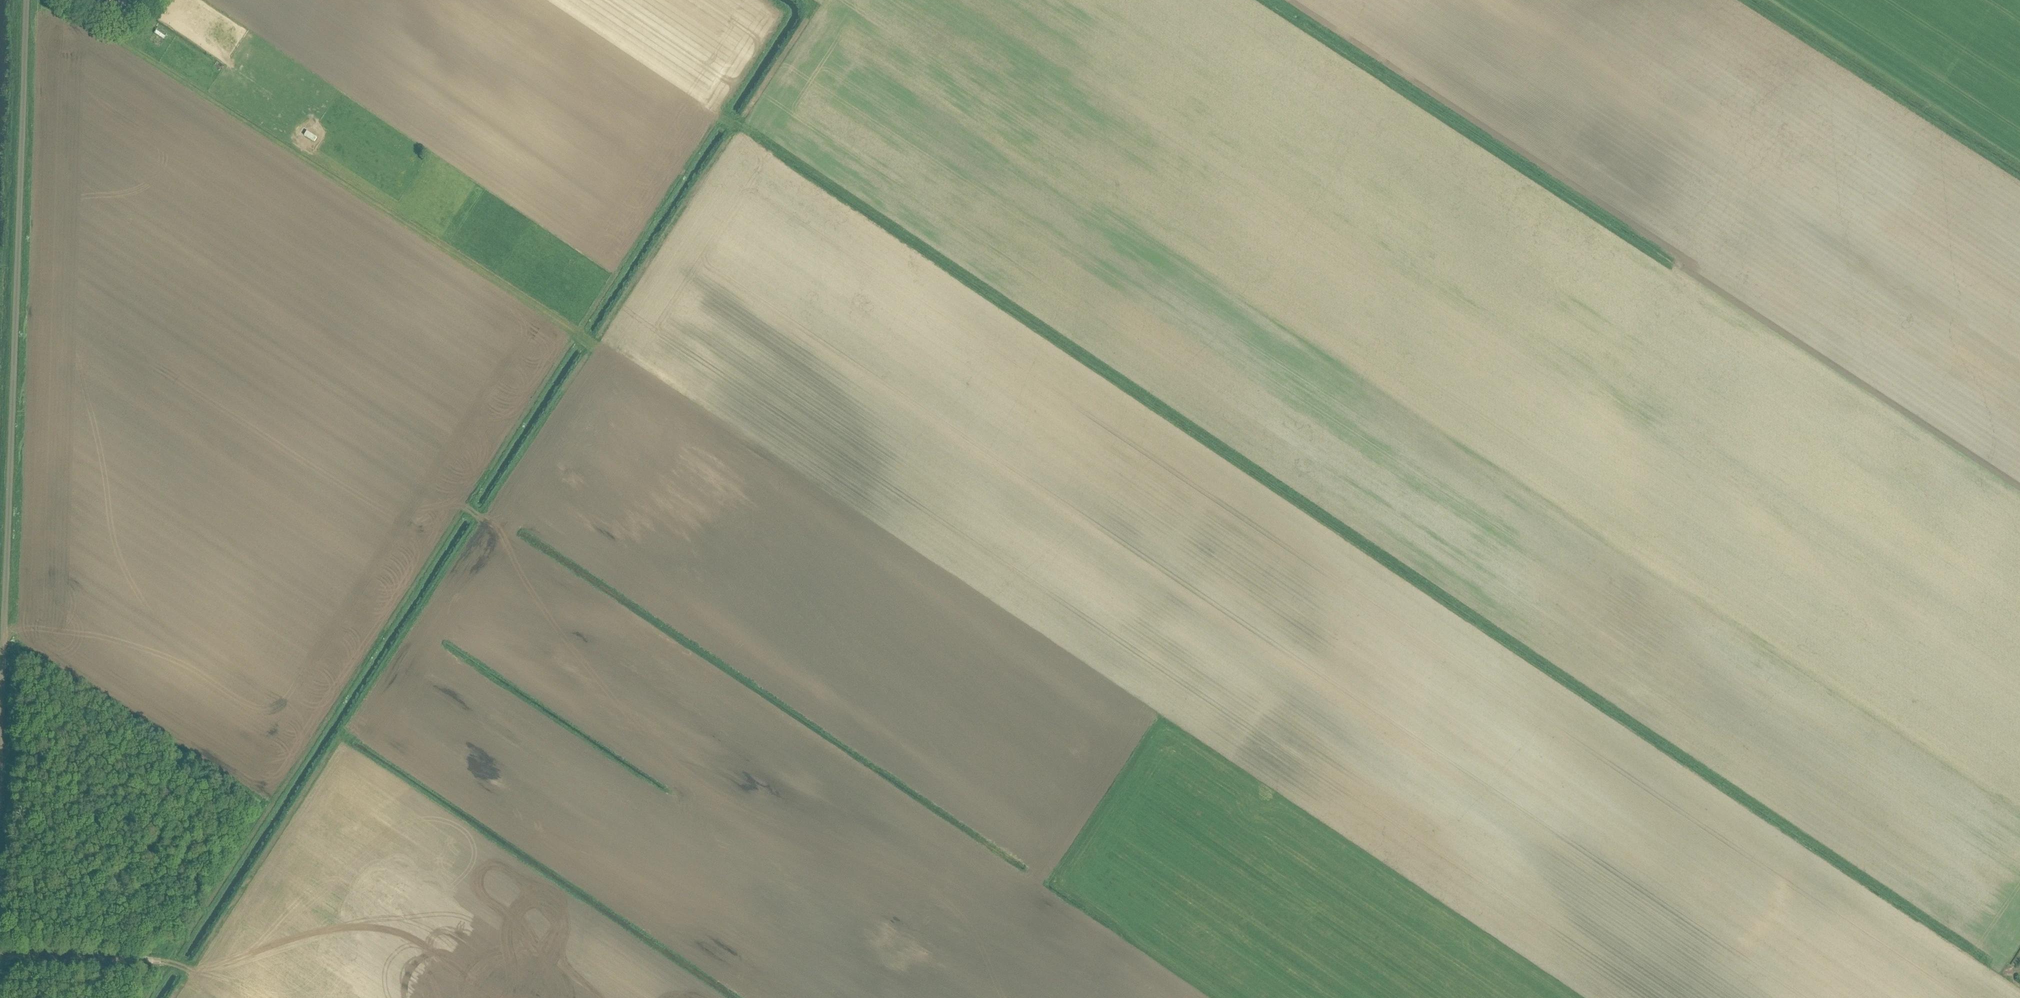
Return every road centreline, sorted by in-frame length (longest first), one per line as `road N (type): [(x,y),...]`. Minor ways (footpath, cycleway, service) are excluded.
road 1 (unclassified): [(0,735),(25,0)]
road 2 (track): [(0,958),(169,963),(196,974)]

